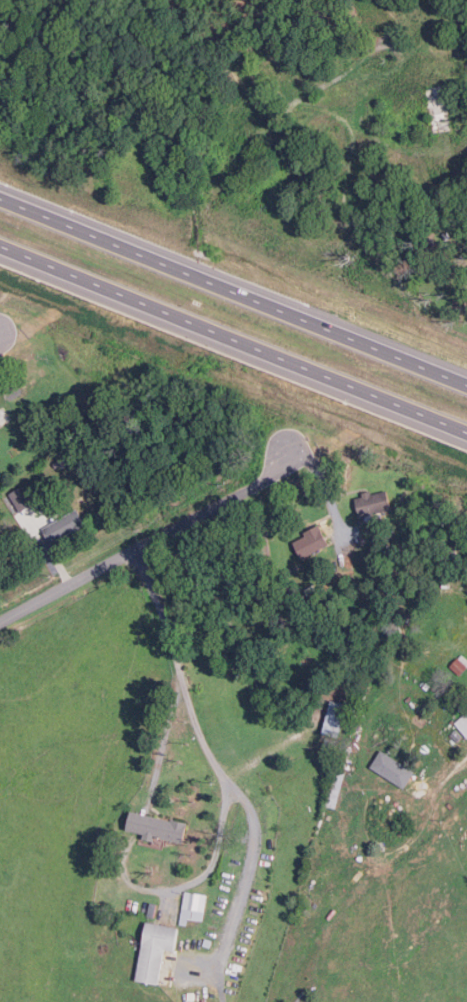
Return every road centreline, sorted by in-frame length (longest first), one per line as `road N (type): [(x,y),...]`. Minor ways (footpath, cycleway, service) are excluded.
road 1 (motorway): [(466,385),(0,200)]
road 2 (motorway): [(0,248),(466,431)]
road 3 (residential): [(0,618),(261,479),(281,452)]

